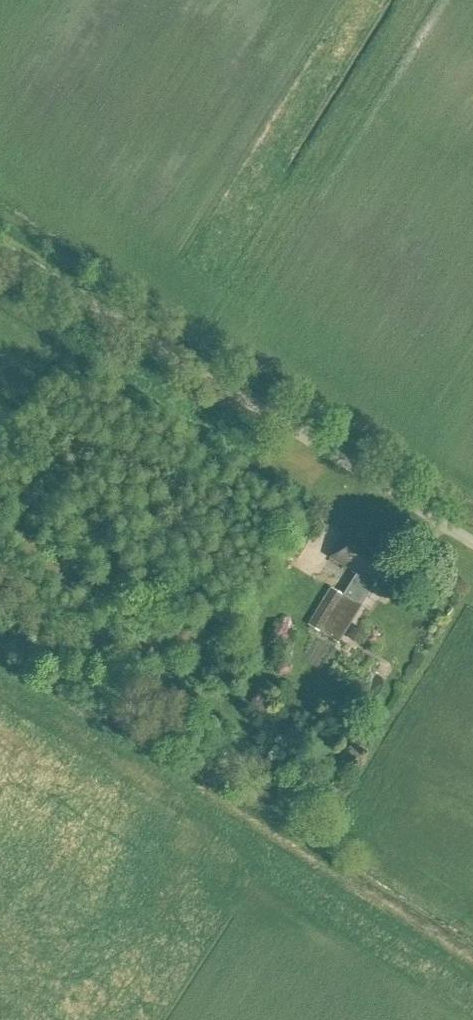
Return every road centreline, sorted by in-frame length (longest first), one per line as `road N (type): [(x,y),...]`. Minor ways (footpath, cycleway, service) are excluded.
road 1 (unclassified): [(472,544),(0,248)]

